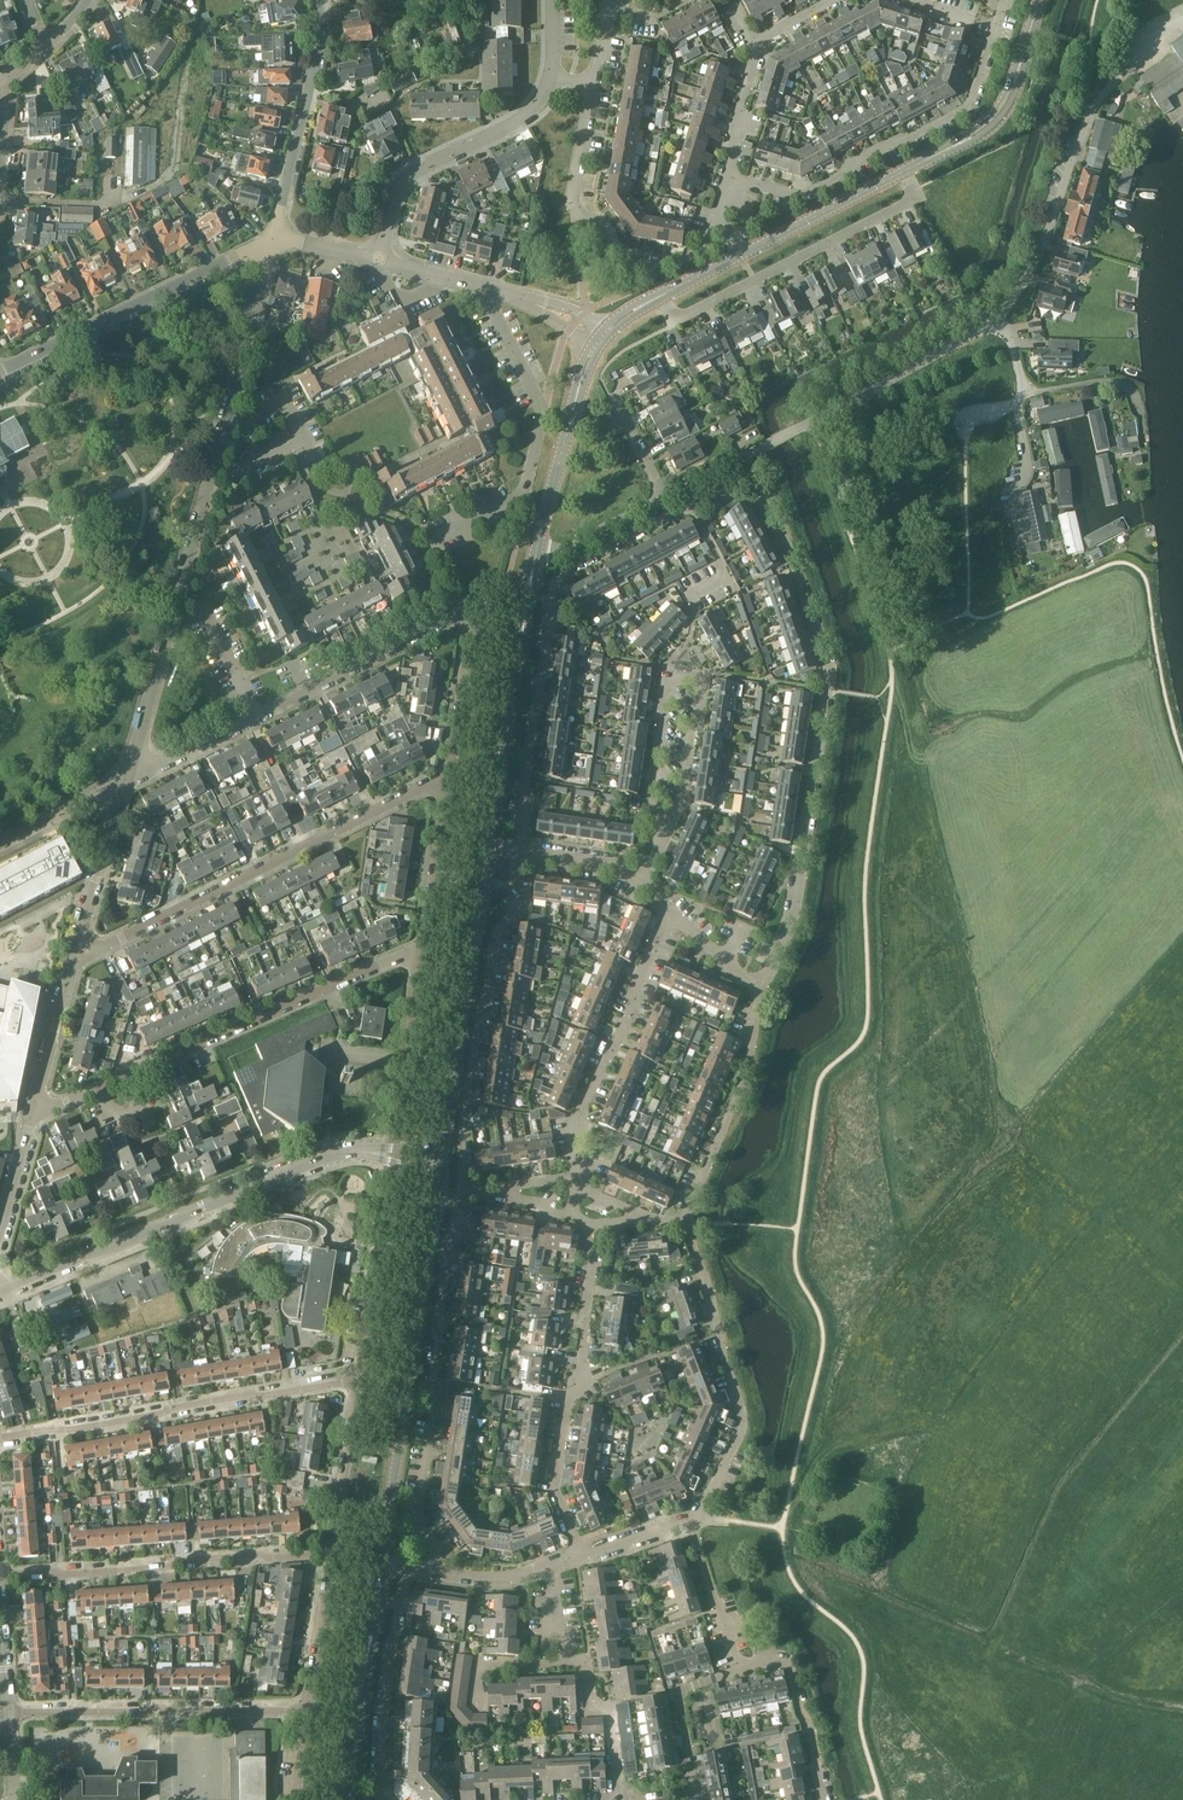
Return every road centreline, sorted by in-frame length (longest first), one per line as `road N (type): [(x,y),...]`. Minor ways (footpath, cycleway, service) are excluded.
road 1 (residential): [(665,497),(1002,313),(1050,230),(1089,118)]
road 2 (residential): [(761,985),(795,916),(828,675),(790,552),(747,476)]
road 3 (residential): [(520,852),(556,580),(747,476)]
road 4 (tertiary): [(0,1290),(329,1154),(441,1162)]
road 5 (residential): [(35,1106),(53,1109),(403,954),(421,956)]
road 6 (residential): [(77,951),(101,950),(448,774)]
road 7 (tertiary): [(382,1565),(441,1162)]
road 8 (residential): [(467,610),(434,540),(522,497),(542,415),(490,306),(493,291)]
road 9 (residential): [(433,1572),(436,1553),(419,1516),(461,1191)]
road 10 (residential): [(0,1439),(357,1381)]
road 11 (residential): [(729,176),(800,196),(897,138),(969,106),(995,24)]
road 12 (residential): [(461,1191),(479,1013),(520,852)]
road 13 (residential): [(0,1574),(332,1553)]
road 14 (residential): [(658,847),(651,796),(667,676),(699,680),(680,805)]
road 15 (residential): [(661,296),(673,320),(917,197),(903,171)]
road 16 (tertiary): [(441,1162),(490,847)]
road 17 (residential): [(697,1520),(742,1421),(685,1222)]
road 18 (residential): [(0,373),(275,237)]
road 19 (residential): [(9,1712),(306,1711)]
road 20 (tertiary): [(490,847),(536,554)]
road 21 (residential): [(579,1182),(575,1140),(584,1104),(673,916)]
road 22 (residential): [(379,260),(401,185),(515,122),(542,100),(554,76)]
road 23 (residential): [(685,1222),(745,1079),(761,985)]
road 24 (residential): [(275,237),(317,52),(318,0)]
road 25 (tertiary): [(347,1799),(382,1565)]
road 26 (residential): [(258,716),(467,610)]
road 27 (tertiary): [(903,171),(994,120),(1009,99),(1039,0)]
road 28 (residential): [(379,1799),(405,1568)]
road 29 (residential): [(729,176),(759,39),(830,0)]
road 30 (tertiary): [(536,554),(594,347)]
road 31 (residential): [(216,466),(241,470),(305,435),(286,396),(248,416),(231,412)]
road 32 (residential): [(125,782),(178,595)]
road 33 (residential): [(581,1554),(556,1488),(580,1369)]
road 34 (residential): [(826,1799),(789,1662),(740,1670)]
road 35 (residential): [(421,956),(448,774)]
road 36 (tertiary): [(741,254),(903,171)]
road 37 (residential): [(231,412),(275,237)]
road 38 (residential): [(77,951),(125,782)]
road 39 (residential): [(700,1799),(679,1692),(740,1670)]
road 40 (unclassified): [(332,1553),(357,1381)]
road 41 (residential): [(619,1799),(611,1707),(589,1703),(582,1664),(563,1663)]
road 42 (residential): [(448,774),(471,627),(467,610)]
road 43 (residential): [(35,1106),(77,951)]
road 44 (unclassified): [(306,1711),(332,1553)]
road 45 (residential): [(740,1670),(696,1543),(697,1520)]
road 46 (residential): [(258,716),(207,610),(178,595)]
road 47 (residential): [(125,782),(258,716)]
road 48 (residential): [(580,1369),(593,1263),(589,1224)]
road 49 (residential): [(536,554),(561,550),(665,497)]
road 50 (residential): [(0,847),(125,782)]
road 51 (residential): [(582,216),(573,203),(594,85)]
road 52 (residential): [(178,595),(216,466)]
road 53 (residential): [(0,1234),(35,1106)]
road 54 (residential): [(400,1085),(421,956)]
road 55 (residential): [(645,882),(609,864),(520,852)]
road 56 (residential): [(665,497),(609,382)]
road 57 (unclassified): [(357,1381),(383,1256)]
road 58 (residential): [(563,1663),(481,1660),(478,1700)]
road 59 (residential): [(581,1554),(697,1520)]

